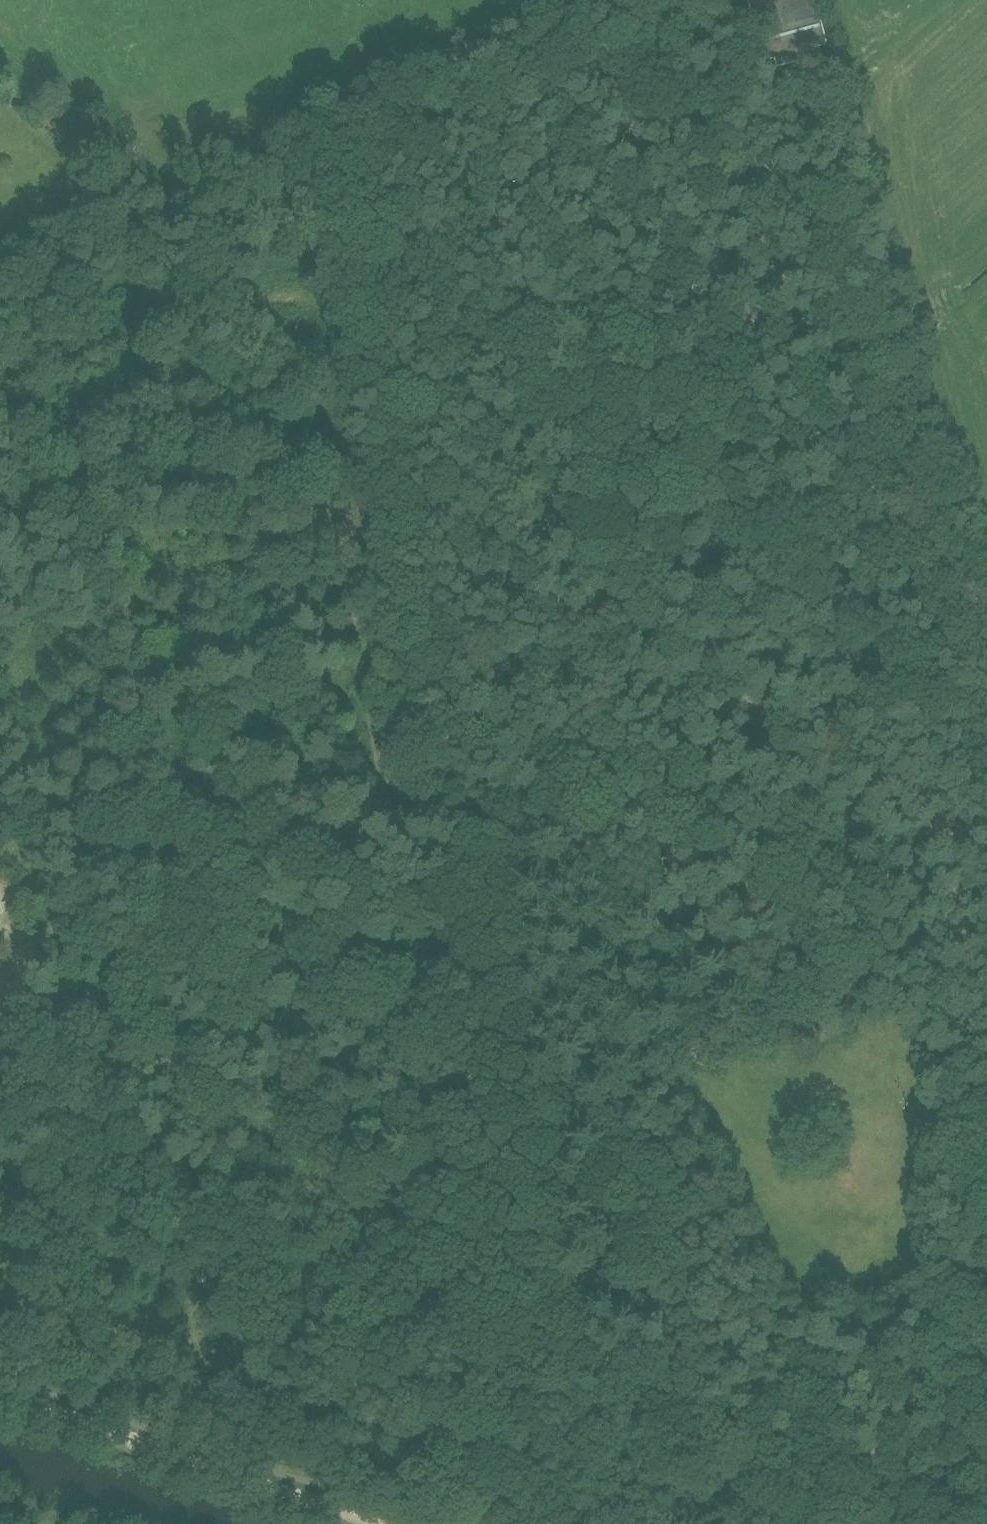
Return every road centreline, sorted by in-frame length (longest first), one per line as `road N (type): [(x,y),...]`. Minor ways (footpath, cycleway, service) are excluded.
road 1 (track): [(409,1523),(0,1391)]

